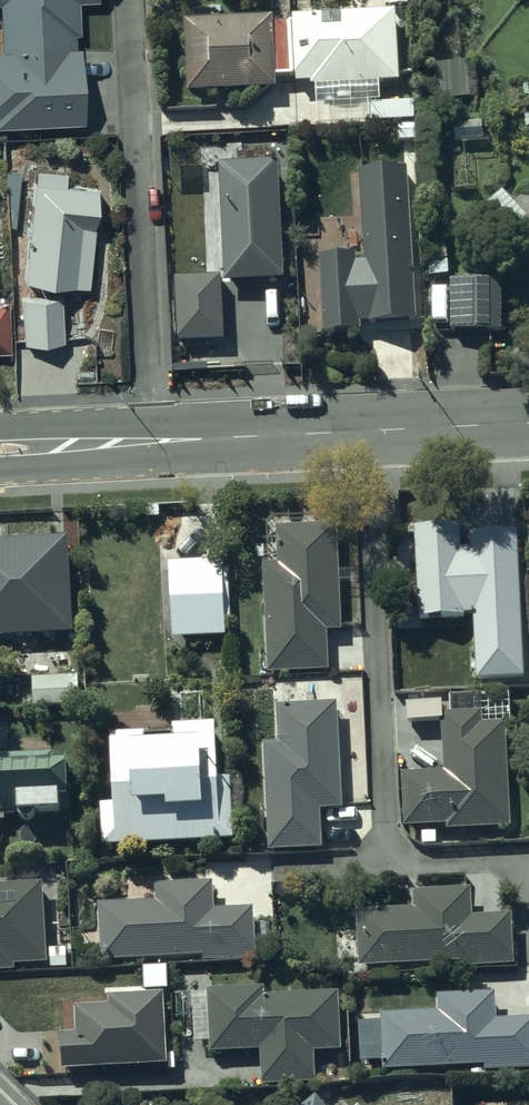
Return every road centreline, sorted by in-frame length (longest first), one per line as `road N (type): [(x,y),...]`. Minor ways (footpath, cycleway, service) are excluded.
road 1 (residential): [(155,443),(132,0)]
road 2 (residential): [(366,431),(381,873)]
road 3 (tertiary): [(366,431),(155,443)]
road 4 (tertiary): [(528,423),(366,431)]
road 5 (residential): [(381,873),(222,879)]
road 6 (tertiary): [(155,443),(0,450)]
road 7 (residential): [(528,867),(381,873)]

